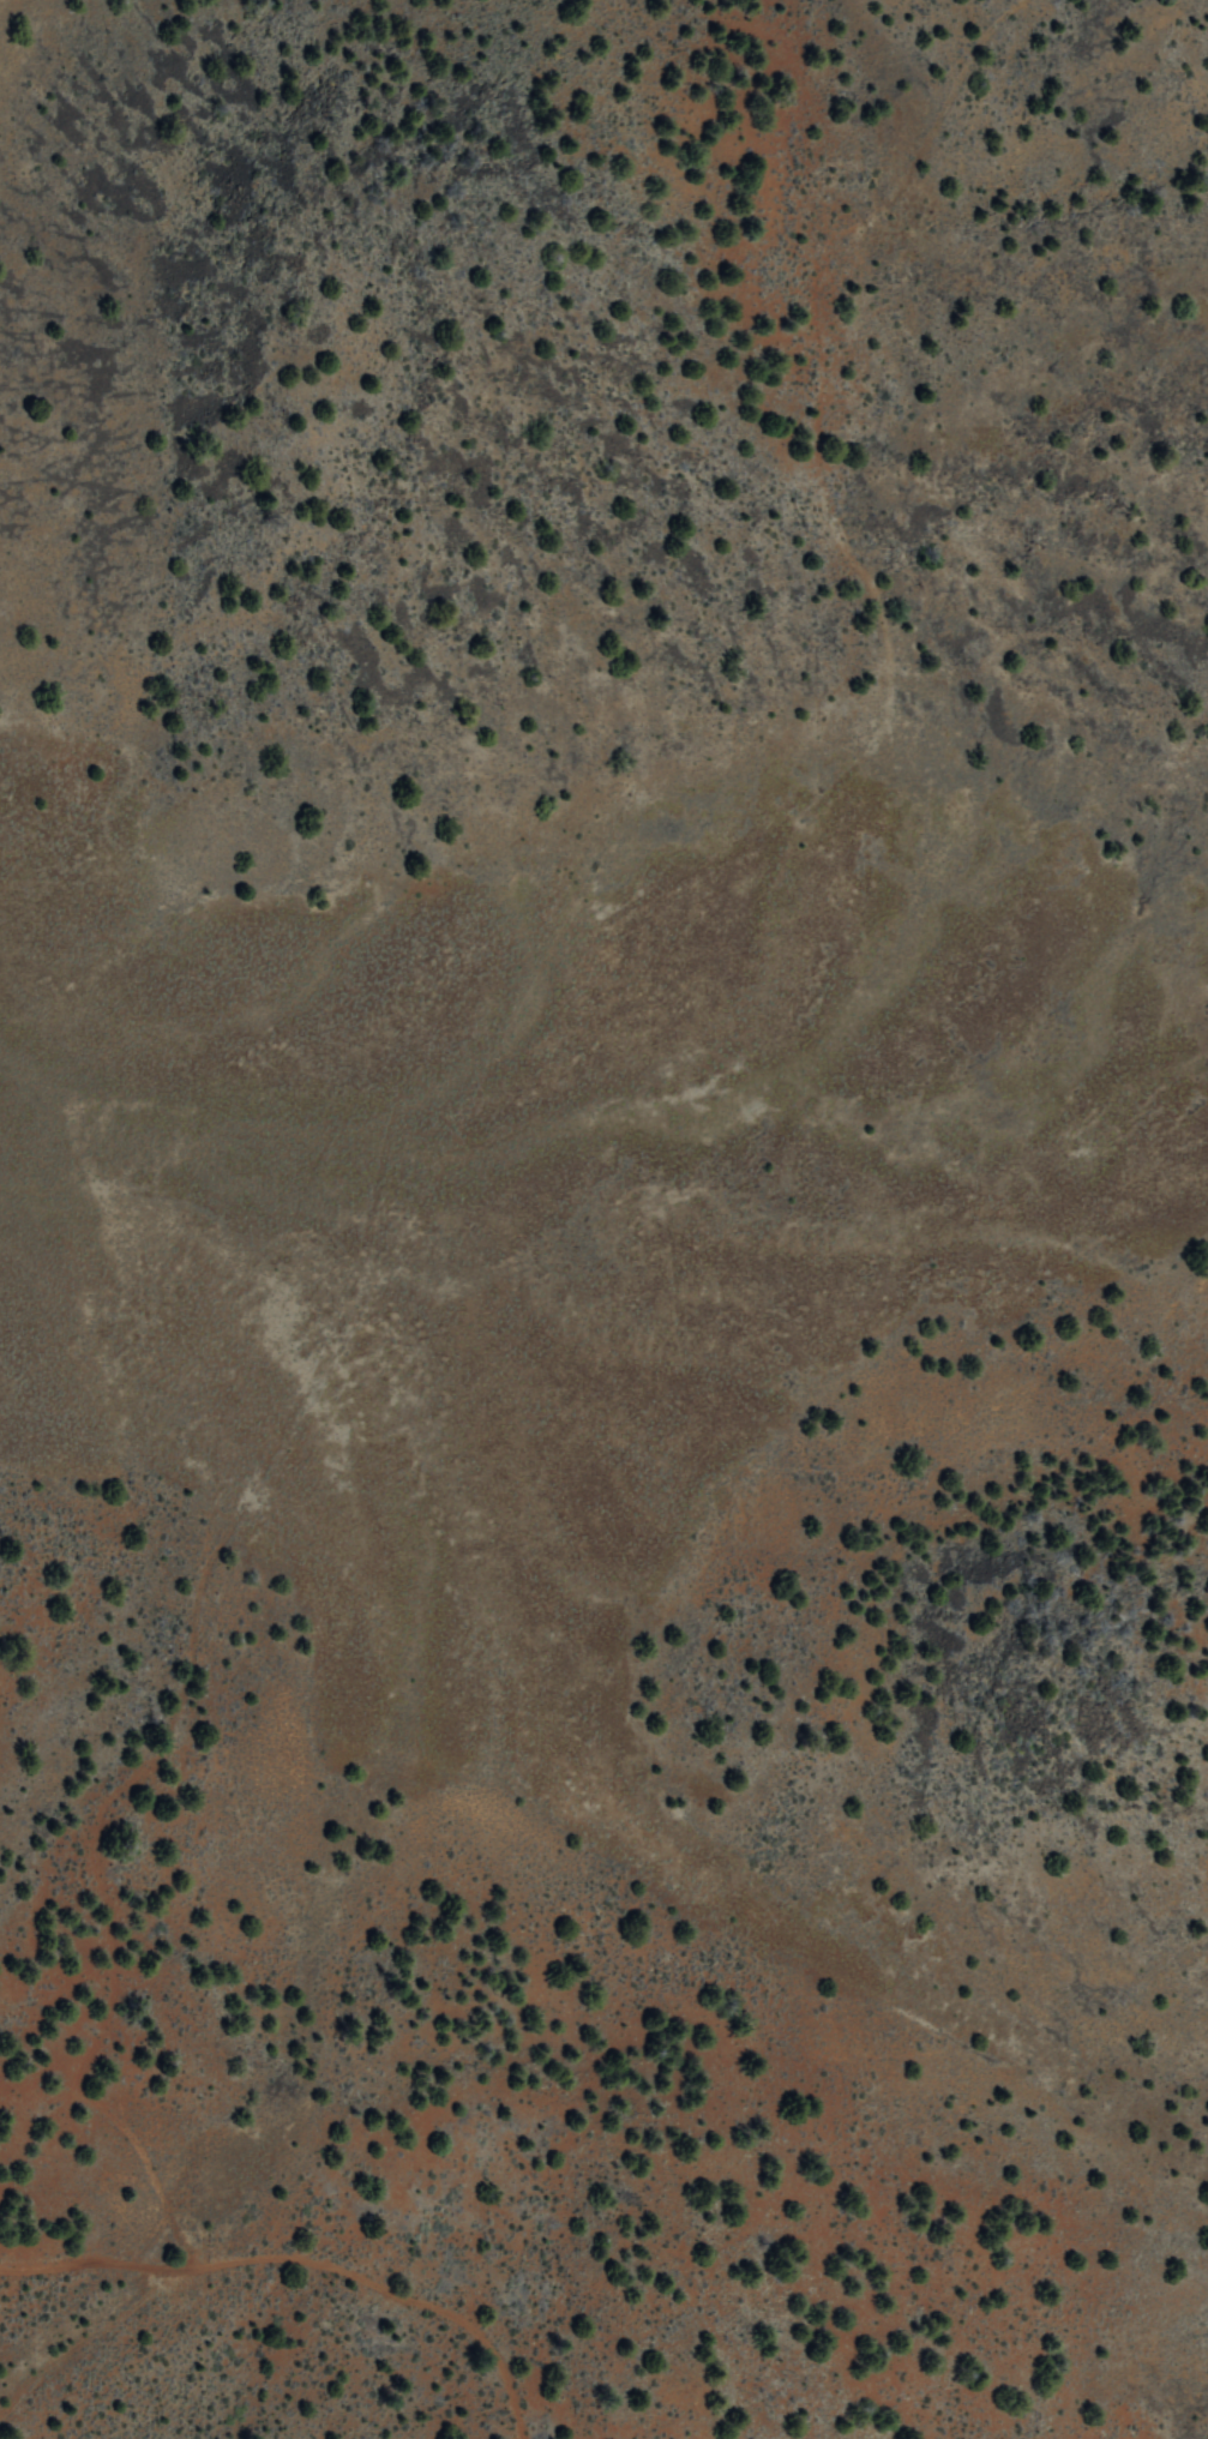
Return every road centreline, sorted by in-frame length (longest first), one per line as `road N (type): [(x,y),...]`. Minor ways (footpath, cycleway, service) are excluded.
road 1 (track): [(524,2438),(503,2355),(483,2330),(350,2267),(305,2255),(178,2266),(109,2254),(55,2270),(0,2269)]

